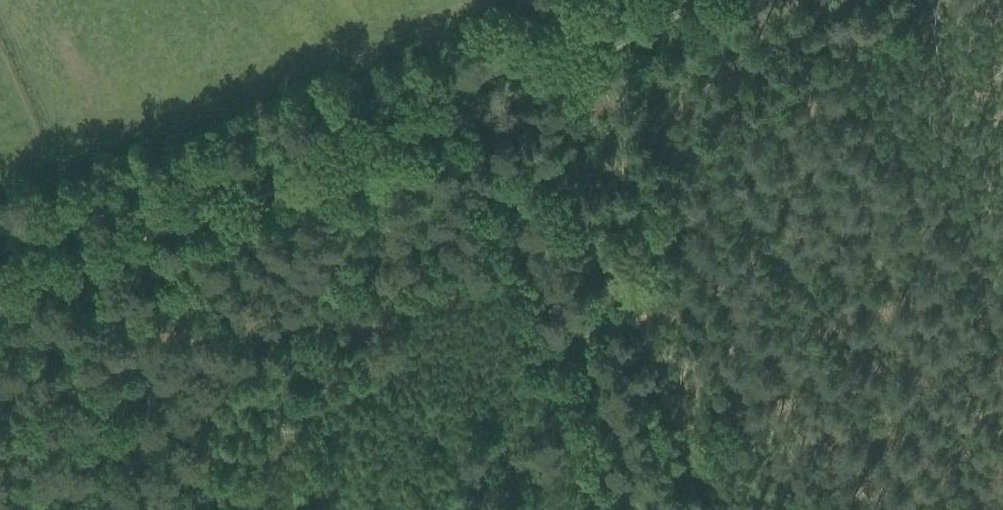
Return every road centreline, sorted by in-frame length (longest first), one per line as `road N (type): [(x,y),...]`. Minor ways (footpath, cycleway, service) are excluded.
road 1 (track): [(481,113),(654,509)]

